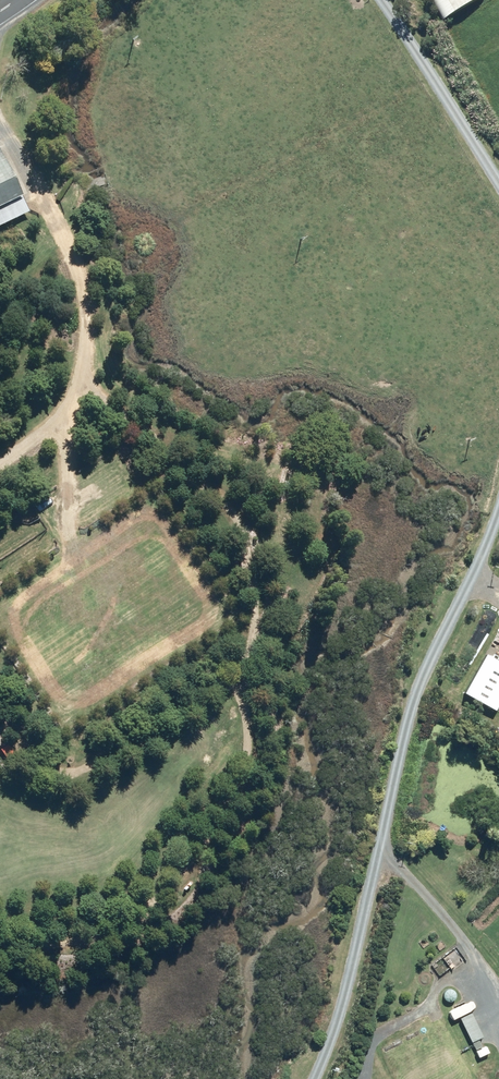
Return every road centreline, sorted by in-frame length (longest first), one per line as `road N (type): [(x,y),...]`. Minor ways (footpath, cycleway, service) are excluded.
road 1 (track): [(0,958),(85,946),(154,913),(206,840),(247,759),(238,657),(250,607),(225,510),(212,489),(159,451),(129,409),(71,389)]
road 2 (track): [(0,136),(48,212),(81,316),(68,398),(0,456)]
road 3 (track): [(239,689),(152,745),(75,768),(28,749),(0,720)]

